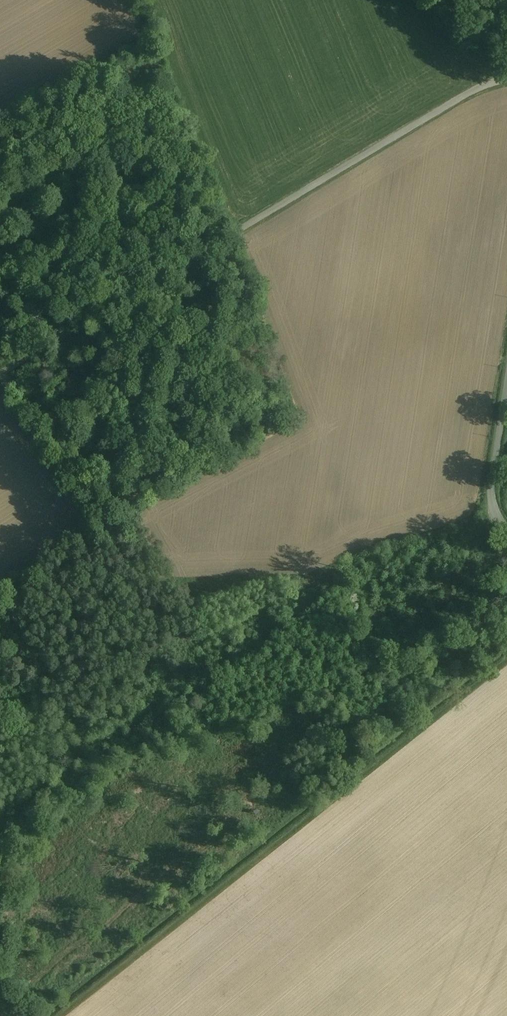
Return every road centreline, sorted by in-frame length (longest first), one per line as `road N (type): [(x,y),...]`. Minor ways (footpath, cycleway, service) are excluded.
road 1 (unclassified): [(0,375),(439,110),(506,80)]
road 2 (unclassified): [(506,379),(494,479),(506,527)]

